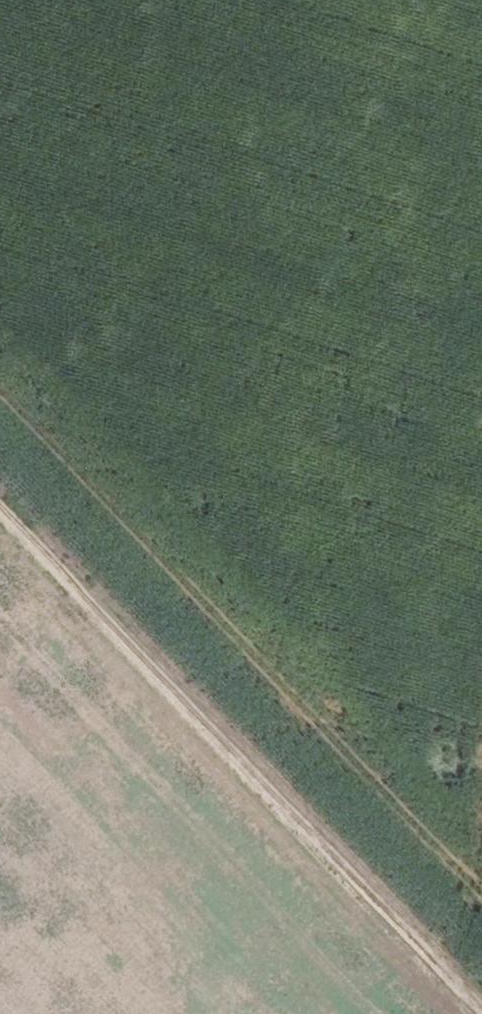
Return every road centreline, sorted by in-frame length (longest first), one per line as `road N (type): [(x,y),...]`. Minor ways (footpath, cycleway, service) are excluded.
road 1 (track): [(0,508),(219,721),(479,1013)]

